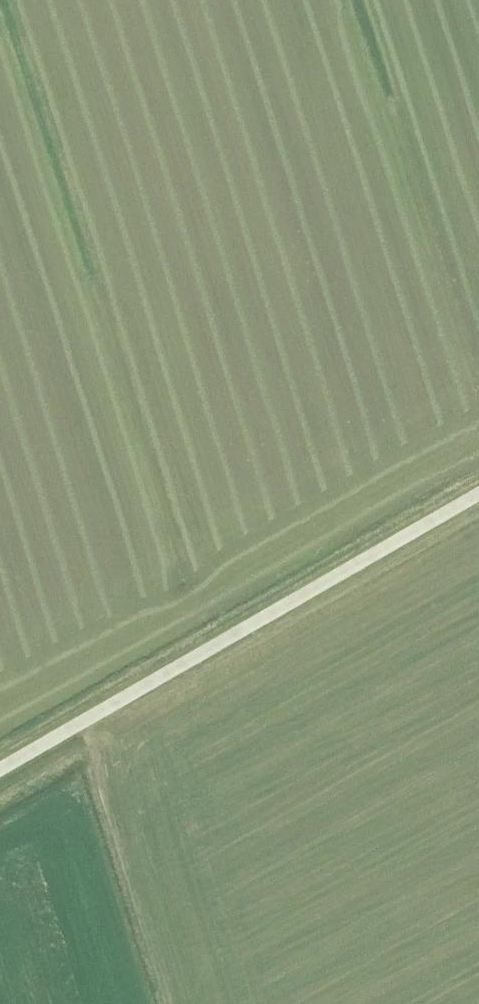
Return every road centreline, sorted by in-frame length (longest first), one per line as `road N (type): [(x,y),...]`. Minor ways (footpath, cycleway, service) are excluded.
road 1 (unclassified): [(0,769),(478,494)]

